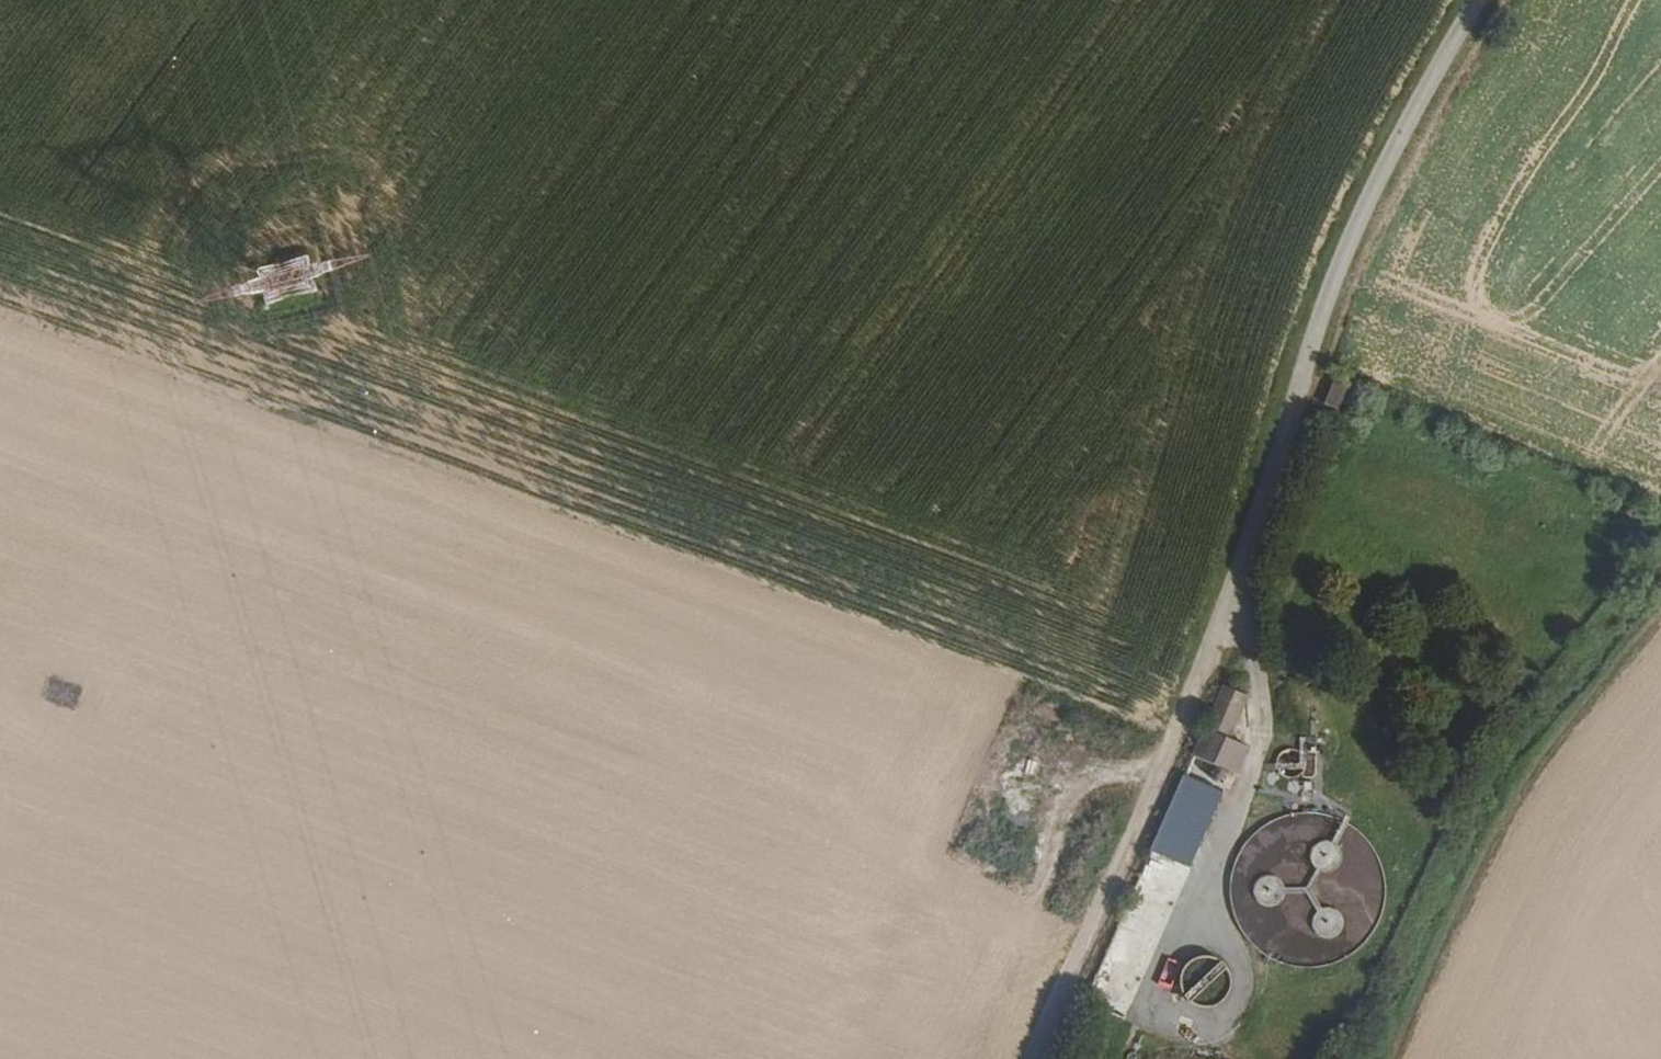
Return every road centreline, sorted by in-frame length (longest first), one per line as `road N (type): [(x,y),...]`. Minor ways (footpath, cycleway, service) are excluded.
road 1 (track): [(1260,509),(1191,709),(1045,1058)]
road 2 (unclassified): [(1479,0),(1359,219),(1260,509)]

